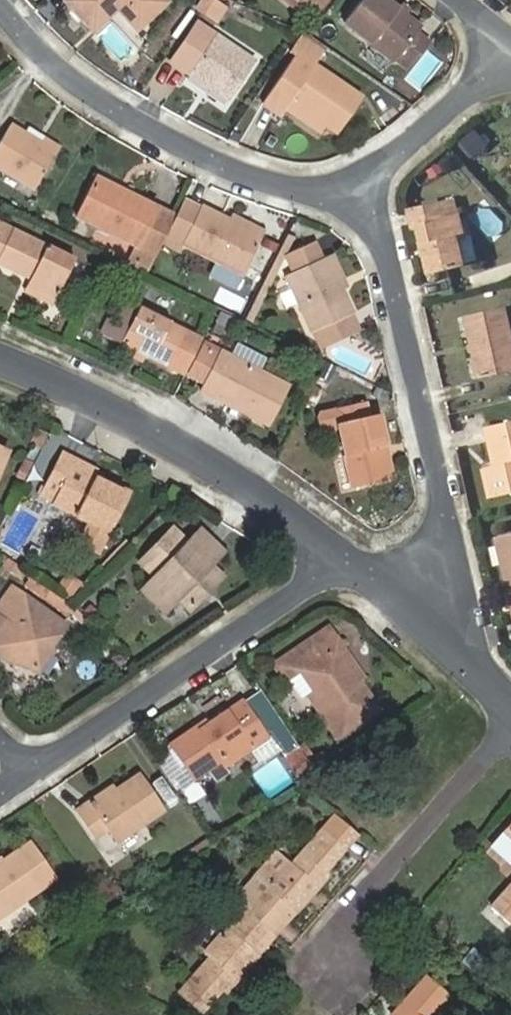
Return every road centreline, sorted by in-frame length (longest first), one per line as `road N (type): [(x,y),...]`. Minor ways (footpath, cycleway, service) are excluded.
road 1 (residential): [(427,623),(450,602),(453,536),(387,237),(367,189)]
road 2 (residential): [(367,189),(318,192),(264,177),(131,117),(39,48),(0,1)]
road 3 (residential): [(348,561),(223,471),(0,362)]
road 4 (residential): [(34,774),(348,561)]
road 5 (residential): [(510,738),(361,900),(340,975)]
road 6 (residential): [(367,189),(510,58)]

